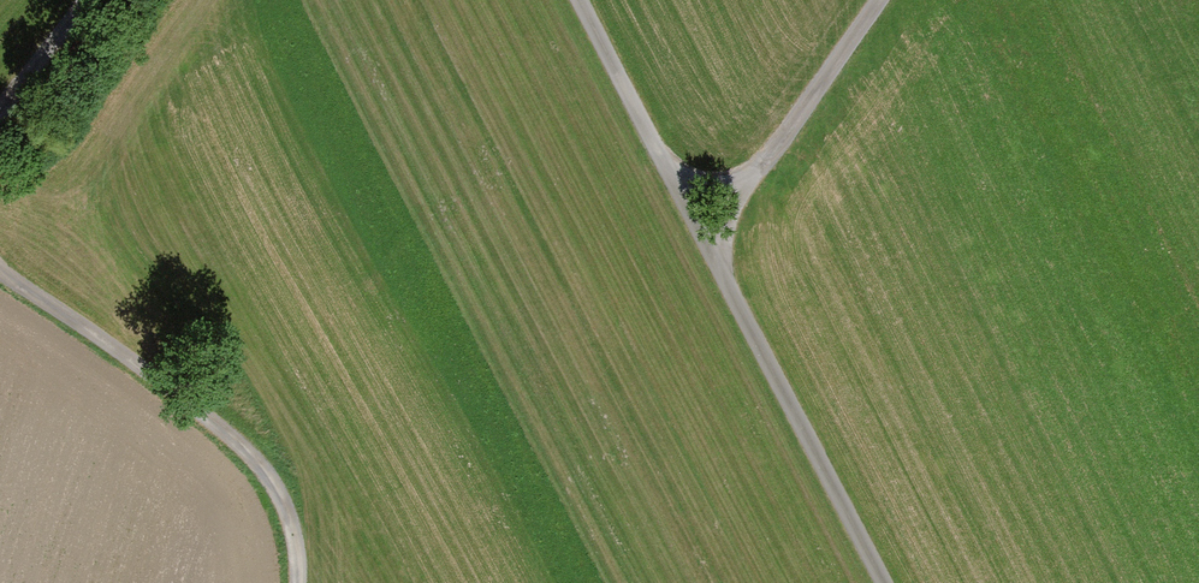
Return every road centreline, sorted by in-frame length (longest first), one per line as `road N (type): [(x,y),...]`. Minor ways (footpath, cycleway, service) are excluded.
road 1 (track): [(883,582),(580,0)]
road 2 (track): [(0,268),(267,468),(292,514),(298,582)]
road 3 (track): [(698,228),(864,0)]
road 4 (track): [(82,0),(0,108)]

